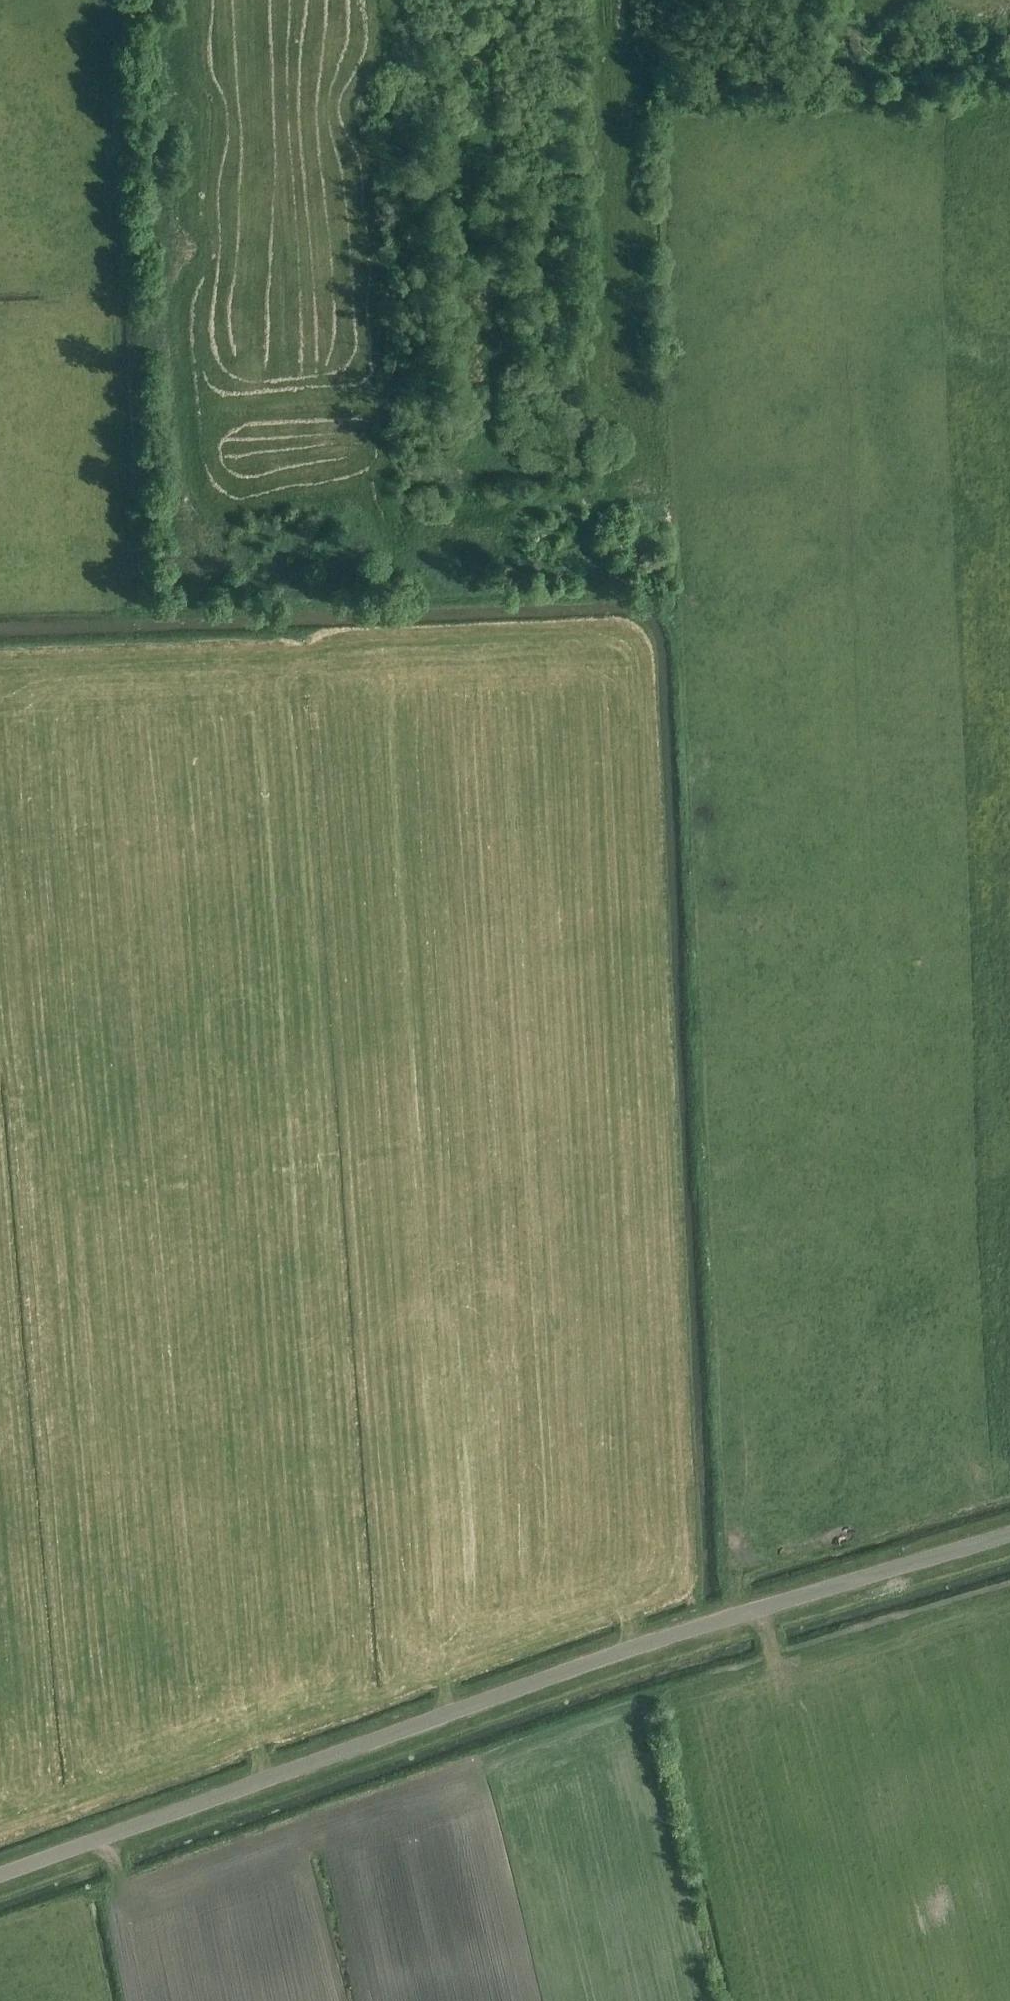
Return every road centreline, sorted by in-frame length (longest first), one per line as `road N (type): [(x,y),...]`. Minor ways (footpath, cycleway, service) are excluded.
road 1 (unclassified): [(1009,1534),(608,1654),(0,1875)]

